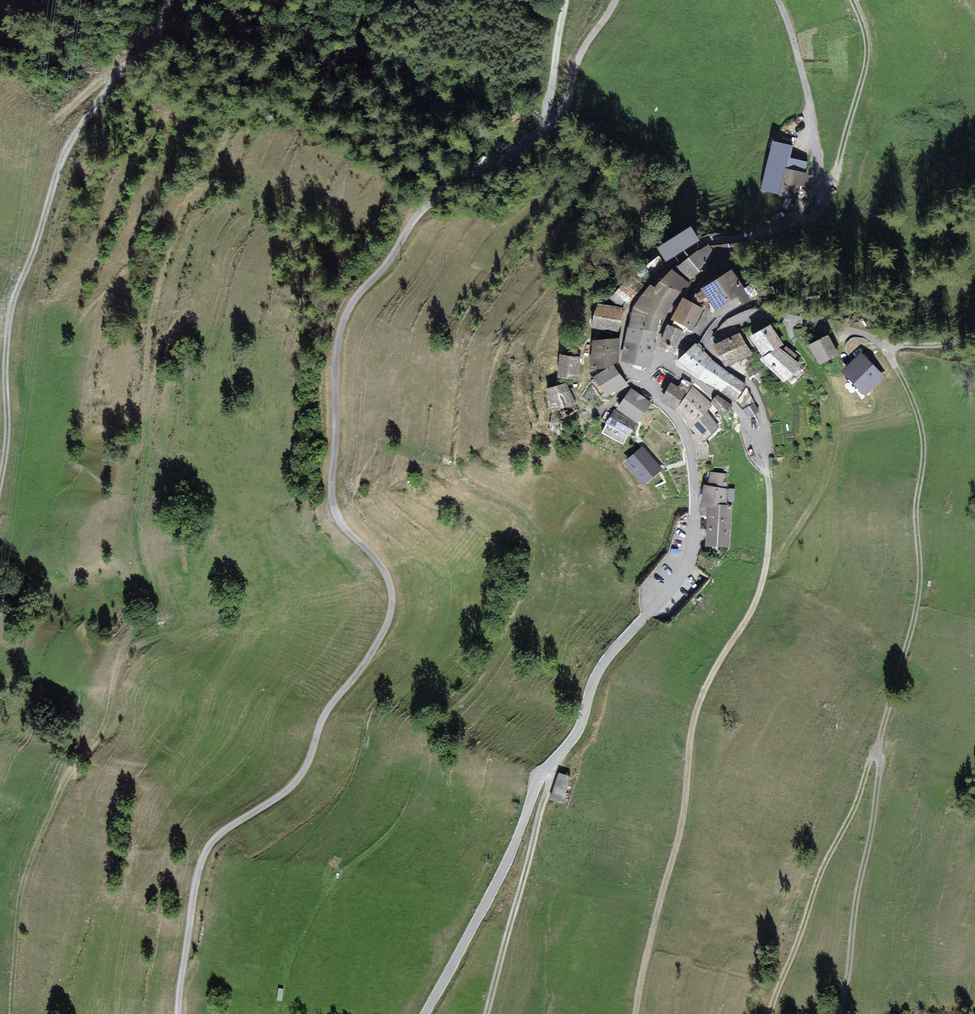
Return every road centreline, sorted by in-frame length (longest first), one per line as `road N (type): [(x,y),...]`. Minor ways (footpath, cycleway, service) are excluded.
road 1 (track): [(178,1013),(198,867),(224,831),(281,798),(307,768),(328,708),(367,661),(391,606),(382,566),(332,503),(334,358),(346,310),(428,202),(545,127)]
road 2 (track): [(10,1013),(19,890),(76,768),(110,719),(119,657),(160,636),(140,567),(134,512),(149,433),(144,368),(159,284),(186,208)]
road 3 (track): [(883,344),(923,444),(914,507),(915,615),(874,753),(769,1013)]
road 4 (track): [(760,446),(771,499),(764,575),(709,676),(690,729),(672,857),(632,1013)]
road 5 (track): [(0,481),(14,300),(59,161),(121,70),(165,30),(166,0)]
road 6 (tertiary): [(684,568),(596,676),(580,727),(538,781),(504,867),(425,1013)]
road 7 (residential): [(814,198),(774,231),(711,241),(642,290),(620,357),(645,384)]
road 8 (track): [(874,753),(866,851),(836,1013)]
road 9 (track): [(485,1013),(553,761)]
road 10 (track): [(722,331),(754,313),(883,344),(974,339)]
road 11 (track): [(814,198),(833,166),(863,72),(867,47),(852,0)]
road 12 (track): [(764,575),(821,492),(834,440),(825,388)]
road 13 (unclassified): [(777,0),(800,62),(814,198)]
road 14 (residential): [(645,384),(690,448),(695,500),(684,568)]
road 15 (residential): [(645,384),(662,364),(724,398),(760,446)]
road 16 (unclassified): [(545,127),(560,111),(581,54),(615,0)]
road 17 (track): [(561,0),(545,127)]
road 18 (residential): [(708,347),(752,385),(766,437),(760,446)]

